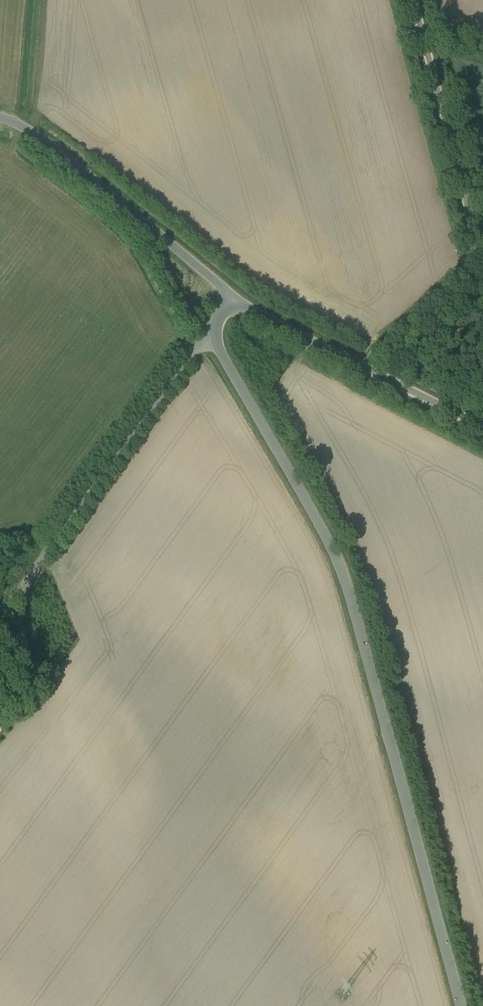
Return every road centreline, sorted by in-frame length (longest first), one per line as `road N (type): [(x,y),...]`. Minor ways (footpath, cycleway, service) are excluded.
road 1 (unclassified): [(459,1005),(341,573),(219,354),(215,328),(232,296)]
road 2 (unclassified): [(0,118),(60,153),(232,296)]
road 3 (unclassified): [(232,296),(482,428)]
road 4 (unclassified): [(416,0),(482,252)]

